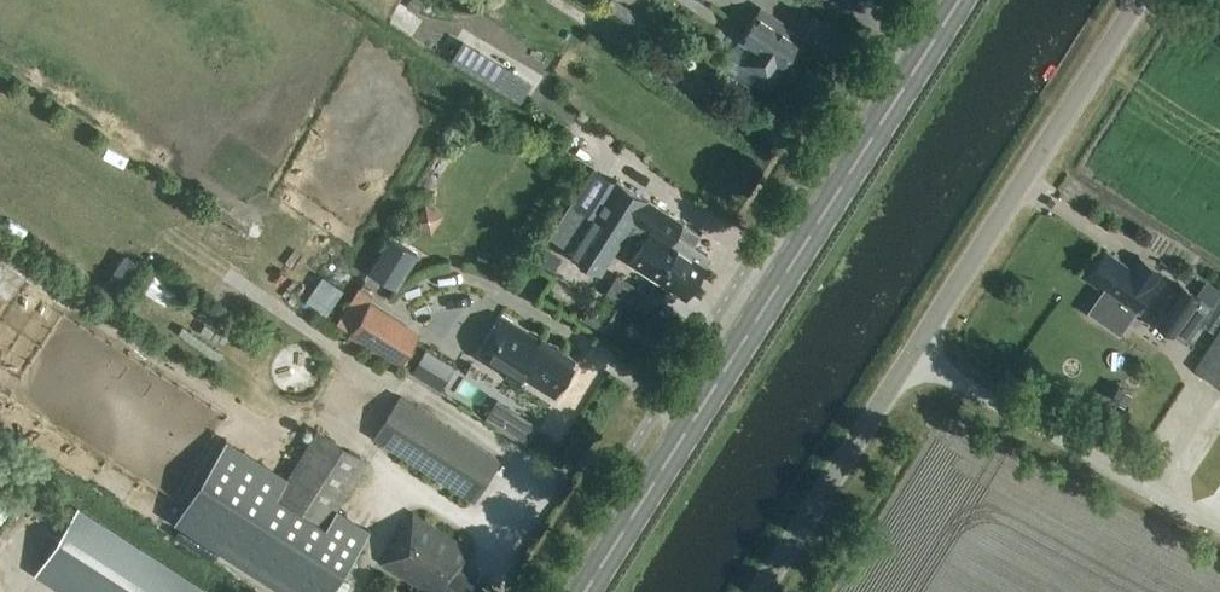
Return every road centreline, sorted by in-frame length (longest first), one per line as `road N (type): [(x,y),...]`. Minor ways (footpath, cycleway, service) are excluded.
road 1 (primary): [(584,591),(957,0)]
road 2 (unclassified): [(911,358),(1141,0)]
road 3 (unclassified): [(911,358),(1219,523)]
road 4 (unclassified): [(761,591),(911,358)]

